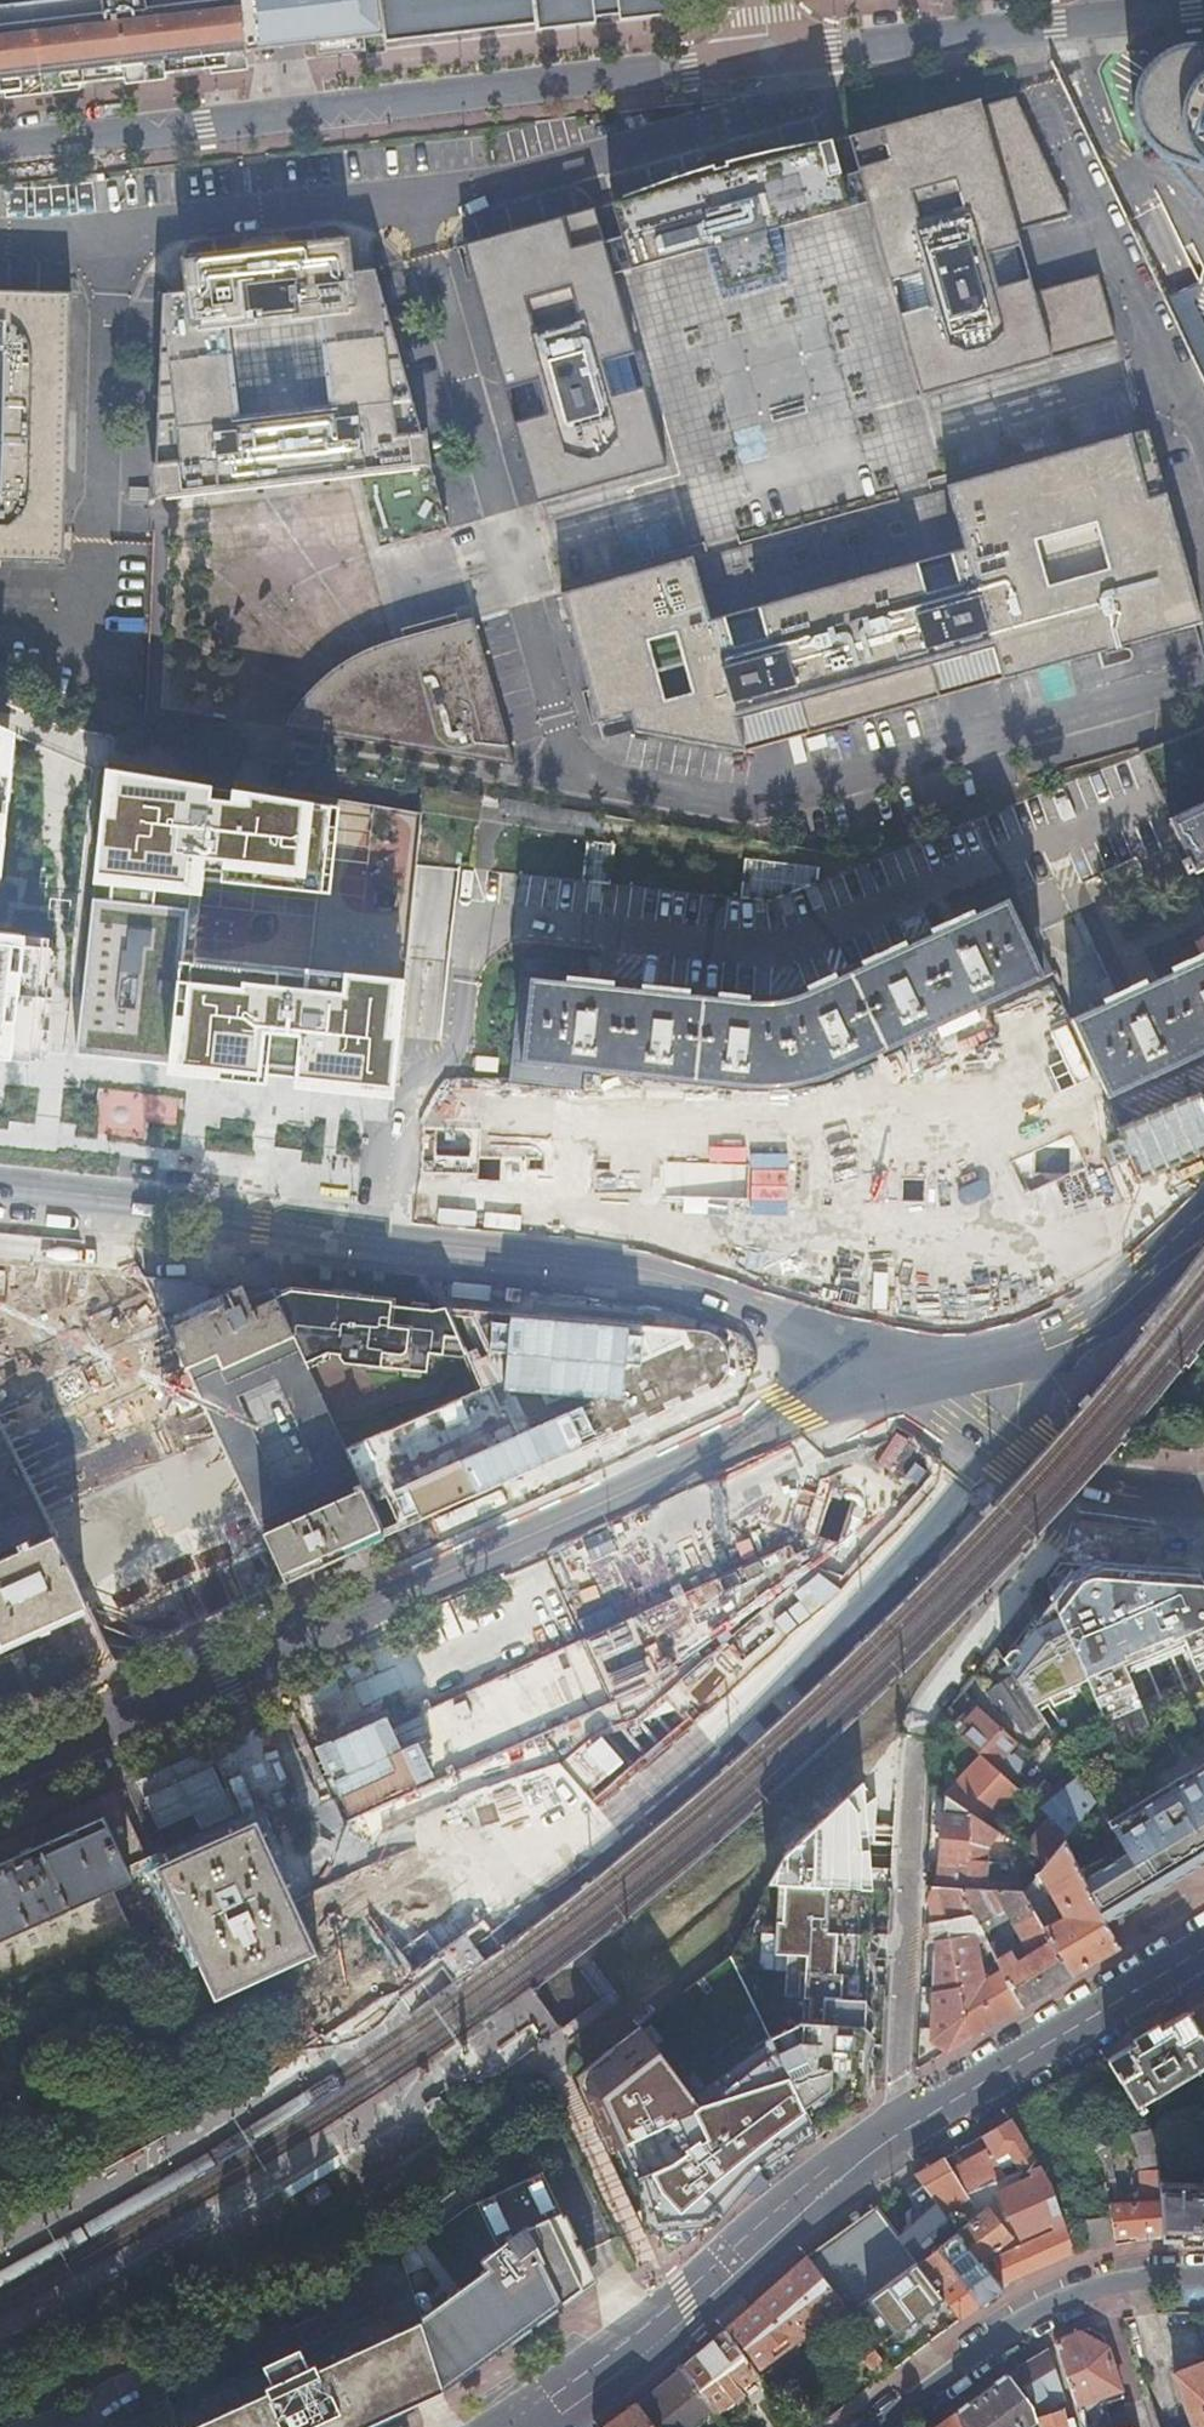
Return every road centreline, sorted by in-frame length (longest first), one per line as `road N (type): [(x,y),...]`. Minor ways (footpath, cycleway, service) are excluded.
road 1 (primary): [(899,1370),(0,1777)]
road 2 (tertiary): [(769,58),(0,150)]
road 3 (primary): [(696,1277),(621,1254),(0,1189)]
road 4 (residential): [(913,2122),(895,2074),(918,1737),(941,1691),(1098,1495)]
road 5 (primary): [(913,2122),(778,2213),(672,2313),(533,2422)]
road 6 (tertiary): [(1203,2283),(1098,2281),(1034,2310),(874,2426)]
road 7 (unknown): [(728,1679),(992,1426)]
road 8 (primary): [(1203,1952),(913,2122)]
road 9 (tertiary): [(1100,19),(769,58)]
road 10 (primary): [(1170,1239),(1075,1309),(1005,1345),(899,1370)]
road 11 (secondary): [(991,1210),(819,1257),(696,1277)]
road 12 (secondary): [(1203,1115),(991,1210)]
road 13 (primary): [(899,1370),(818,1326),(696,1277)]
road 14 (primary): [(899,1370),(1021,1372),(1107,1320)]
road 15 (secondary): [(991,1210),(905,1276),(899,1370)]
road 16 (primary): [(992,1426),(1107,1320)]
road 17 (primary): [(992,1426),(1098,1495)]

